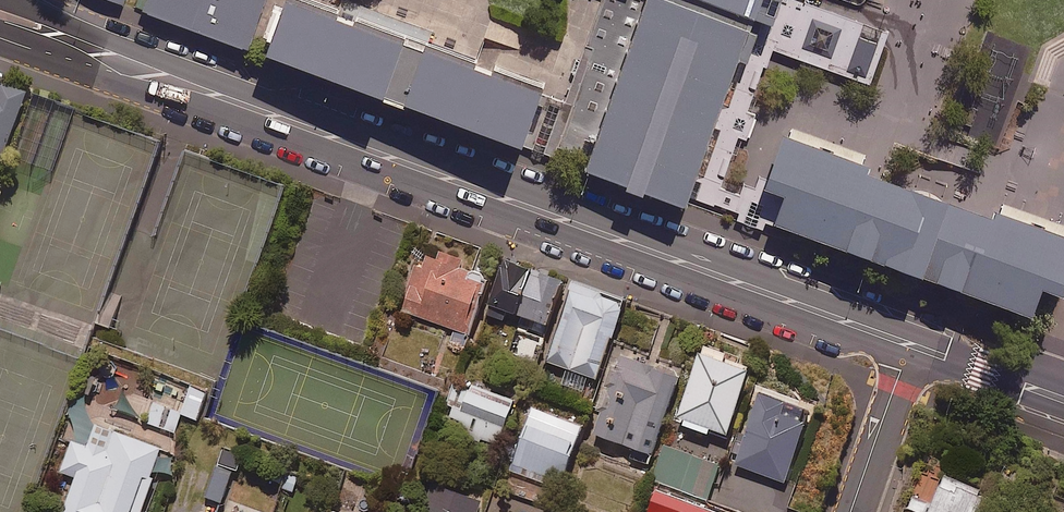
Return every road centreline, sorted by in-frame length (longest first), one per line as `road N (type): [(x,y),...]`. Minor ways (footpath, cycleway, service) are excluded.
road 1 (tertiary): [(1,13),(912,346)]
road 2 (residential): [(858,511),(912,346)]

